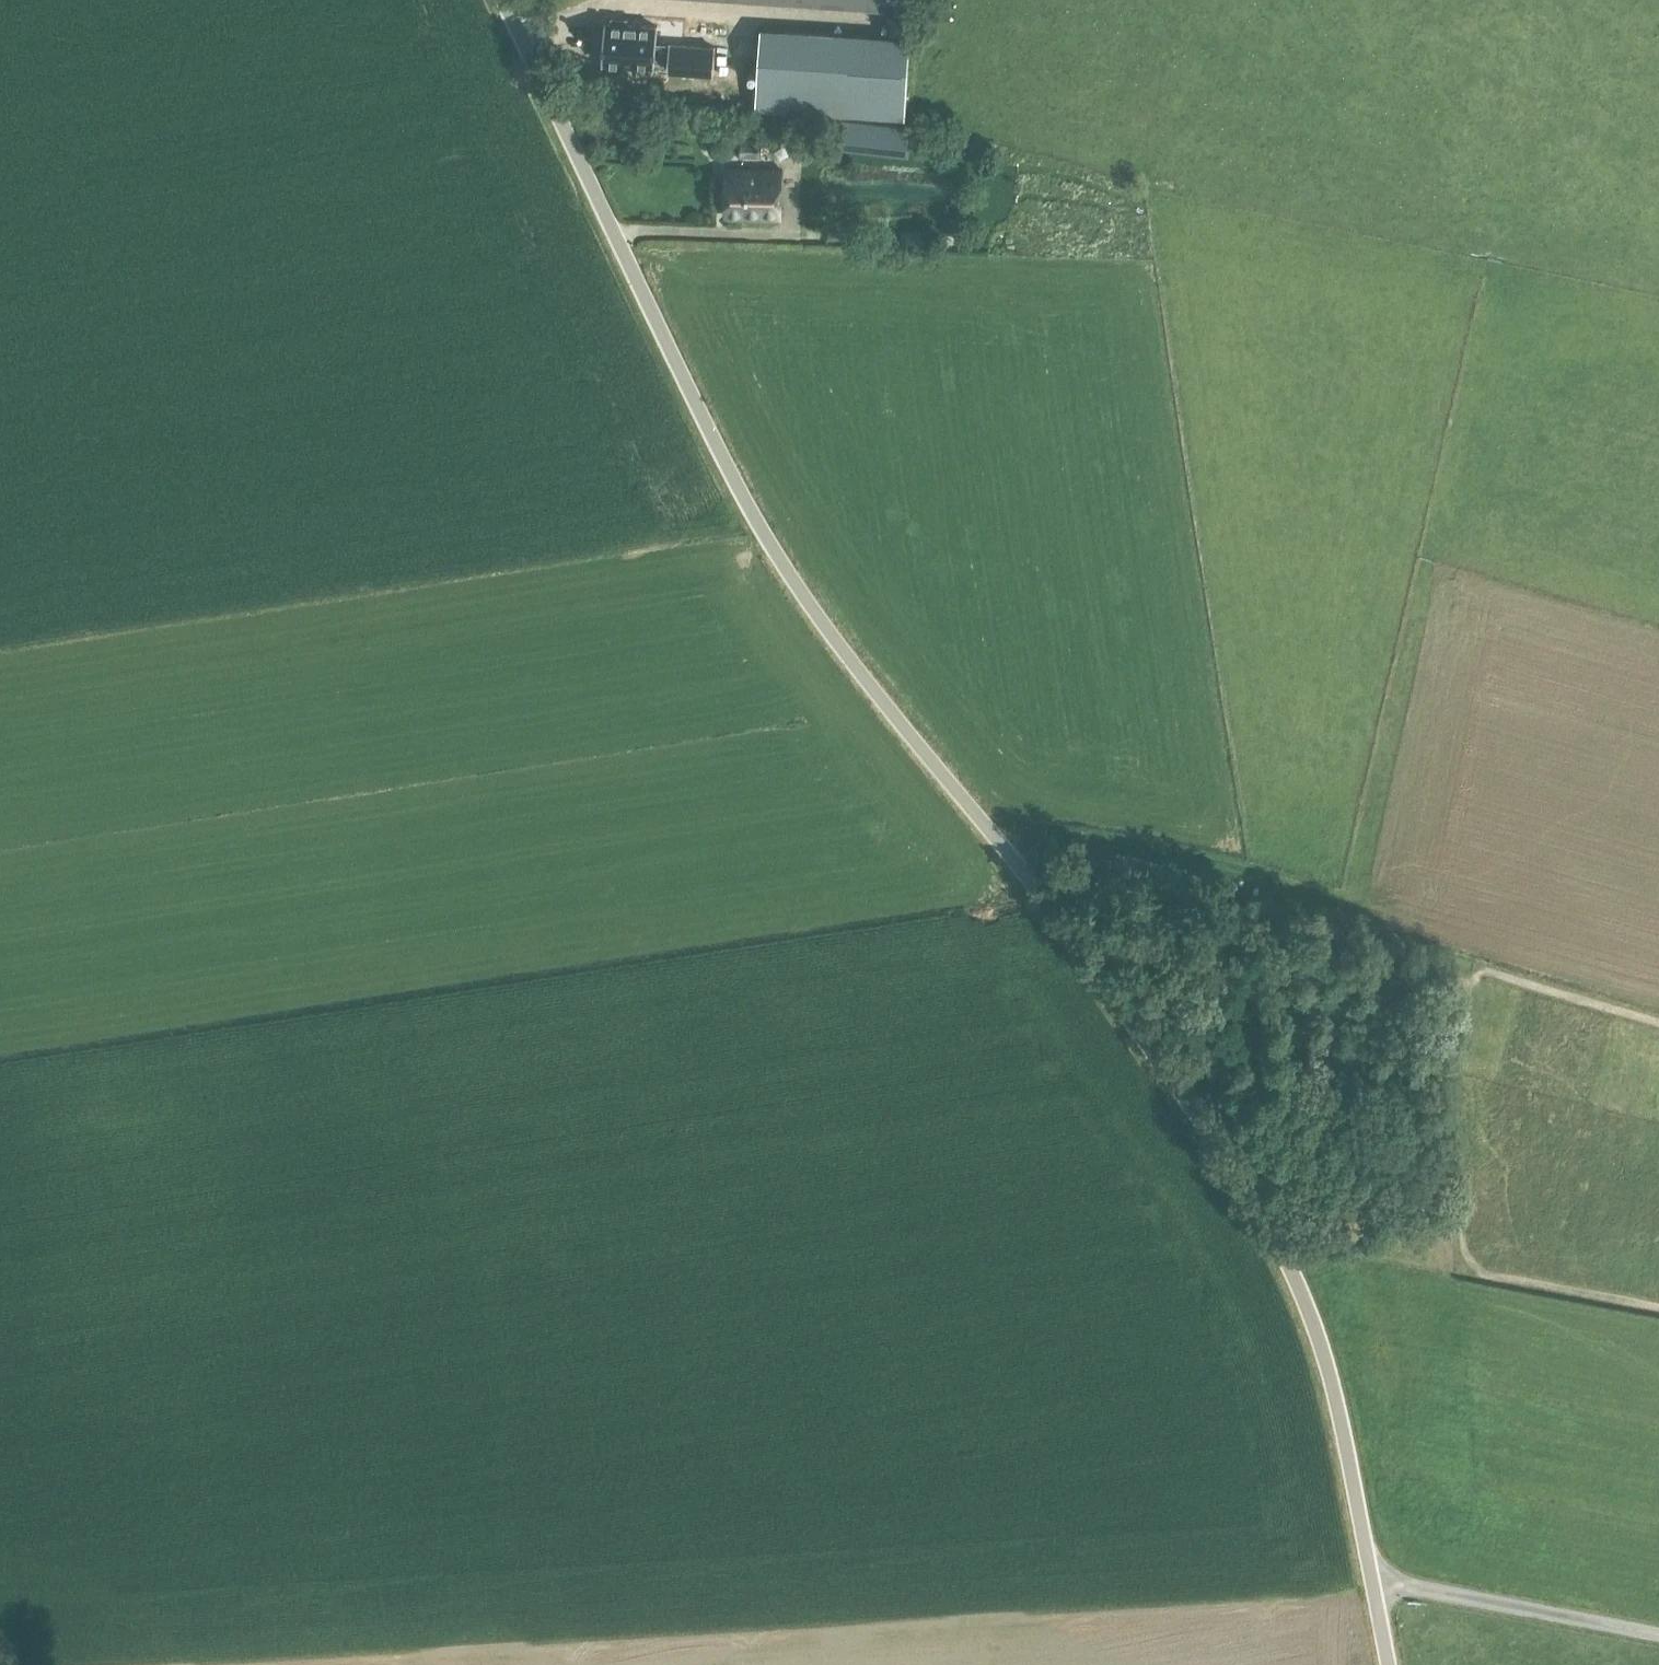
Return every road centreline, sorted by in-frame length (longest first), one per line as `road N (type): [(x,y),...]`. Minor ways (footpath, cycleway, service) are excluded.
road 1 (unclassified): [(1389,1664),(1333,1388),(1273,1235),(1039,892),(877,694),(774,550),(504,0)]
road 2 (track): [(993,833),(1049,832),(1150,851),(1343,904)]

